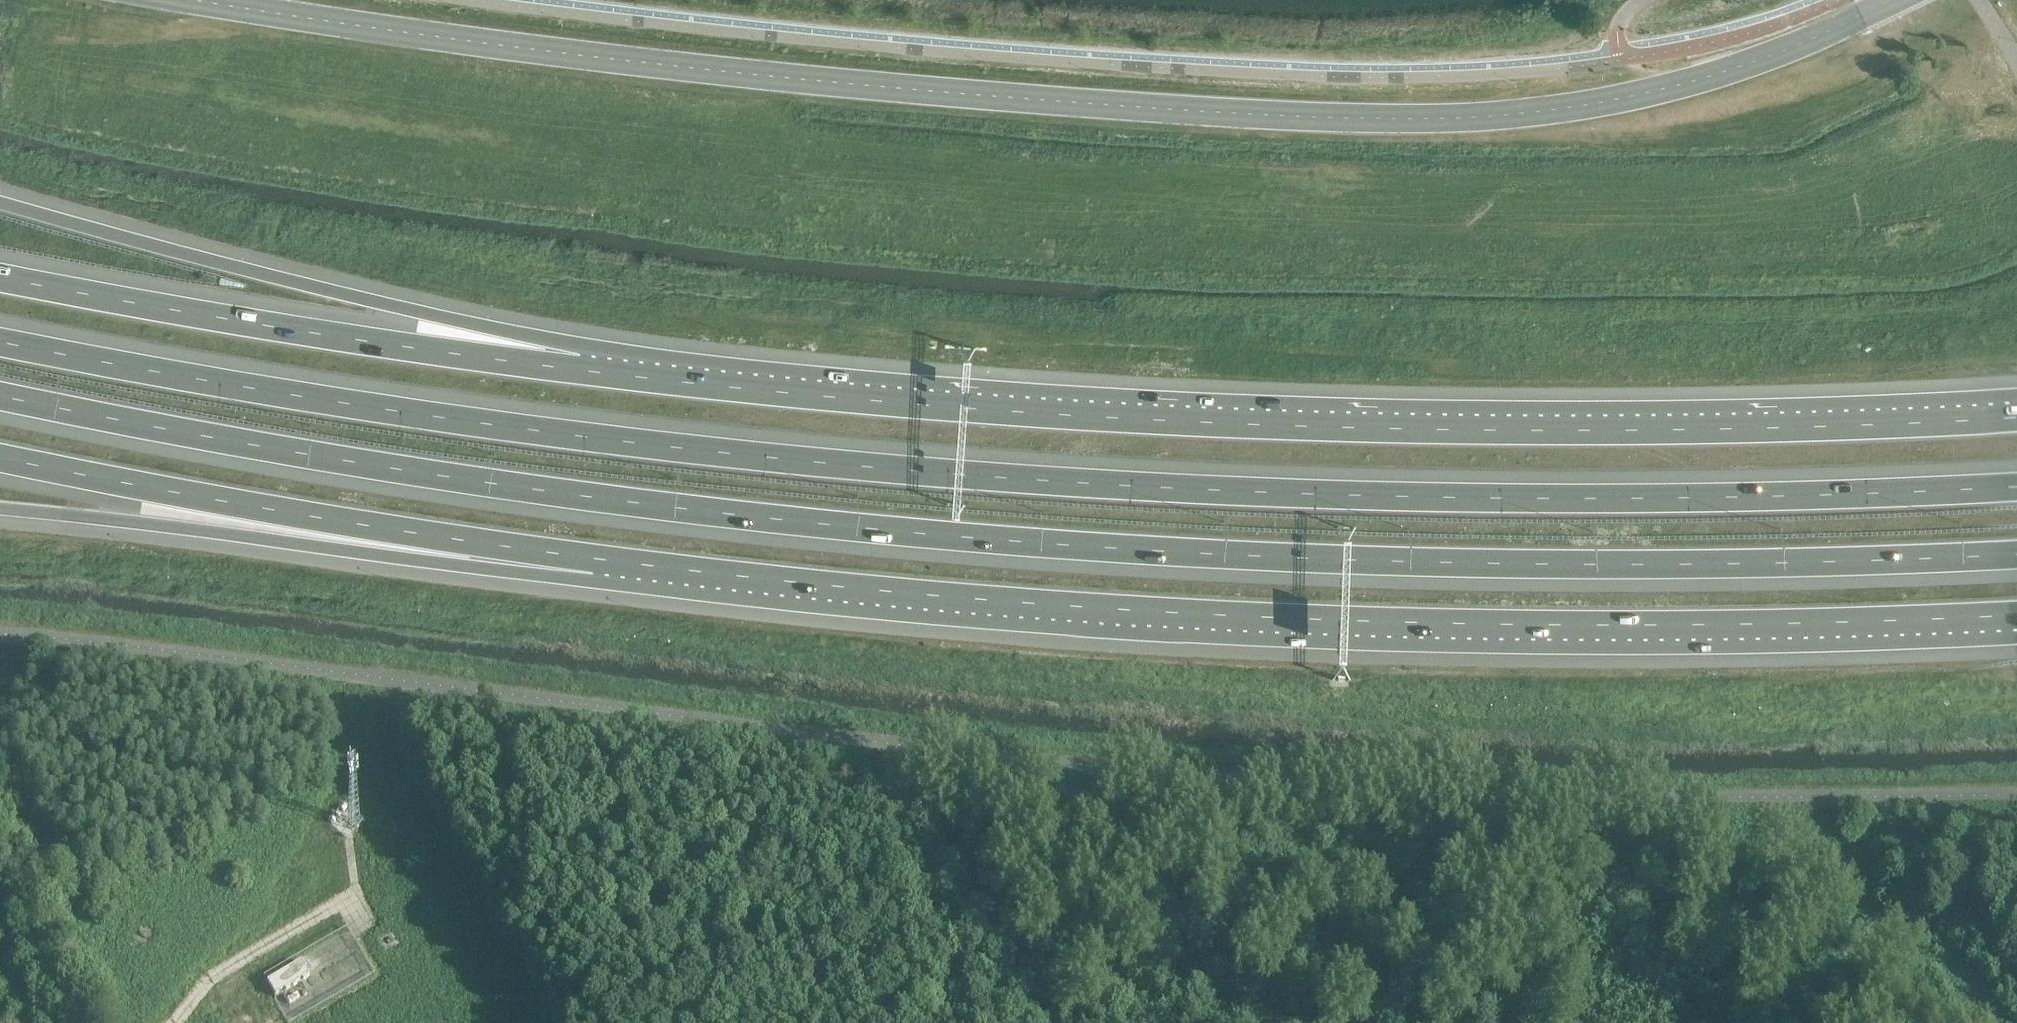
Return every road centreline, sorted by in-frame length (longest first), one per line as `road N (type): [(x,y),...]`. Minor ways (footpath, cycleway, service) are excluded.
road 1 (motorway): [(0,394),(209,439),(576,494),(952,535),(1351,557),(1641,562),(2016,551)]
road 2 (motorway): [(2016,486),(1365,497),(960,476),(352,407),(0,345)]
road 3 (motorway): [(2016,418),(1663,430),(1233,425),(977,413),(581,374)]
road 4 (motorway): [(598,560),(935,597),(1350,622),(1641,628),(2016,616)]
road 5 (motorway): [(0,454),(336,520),(598,560)]
road 6 (motorway): [(581,374),(368,302),(0,205)]
road 7 (motorway): [(0,510),(456,565),(598,560)]
road 8 (motorway): [(581,374),(0,281)]

